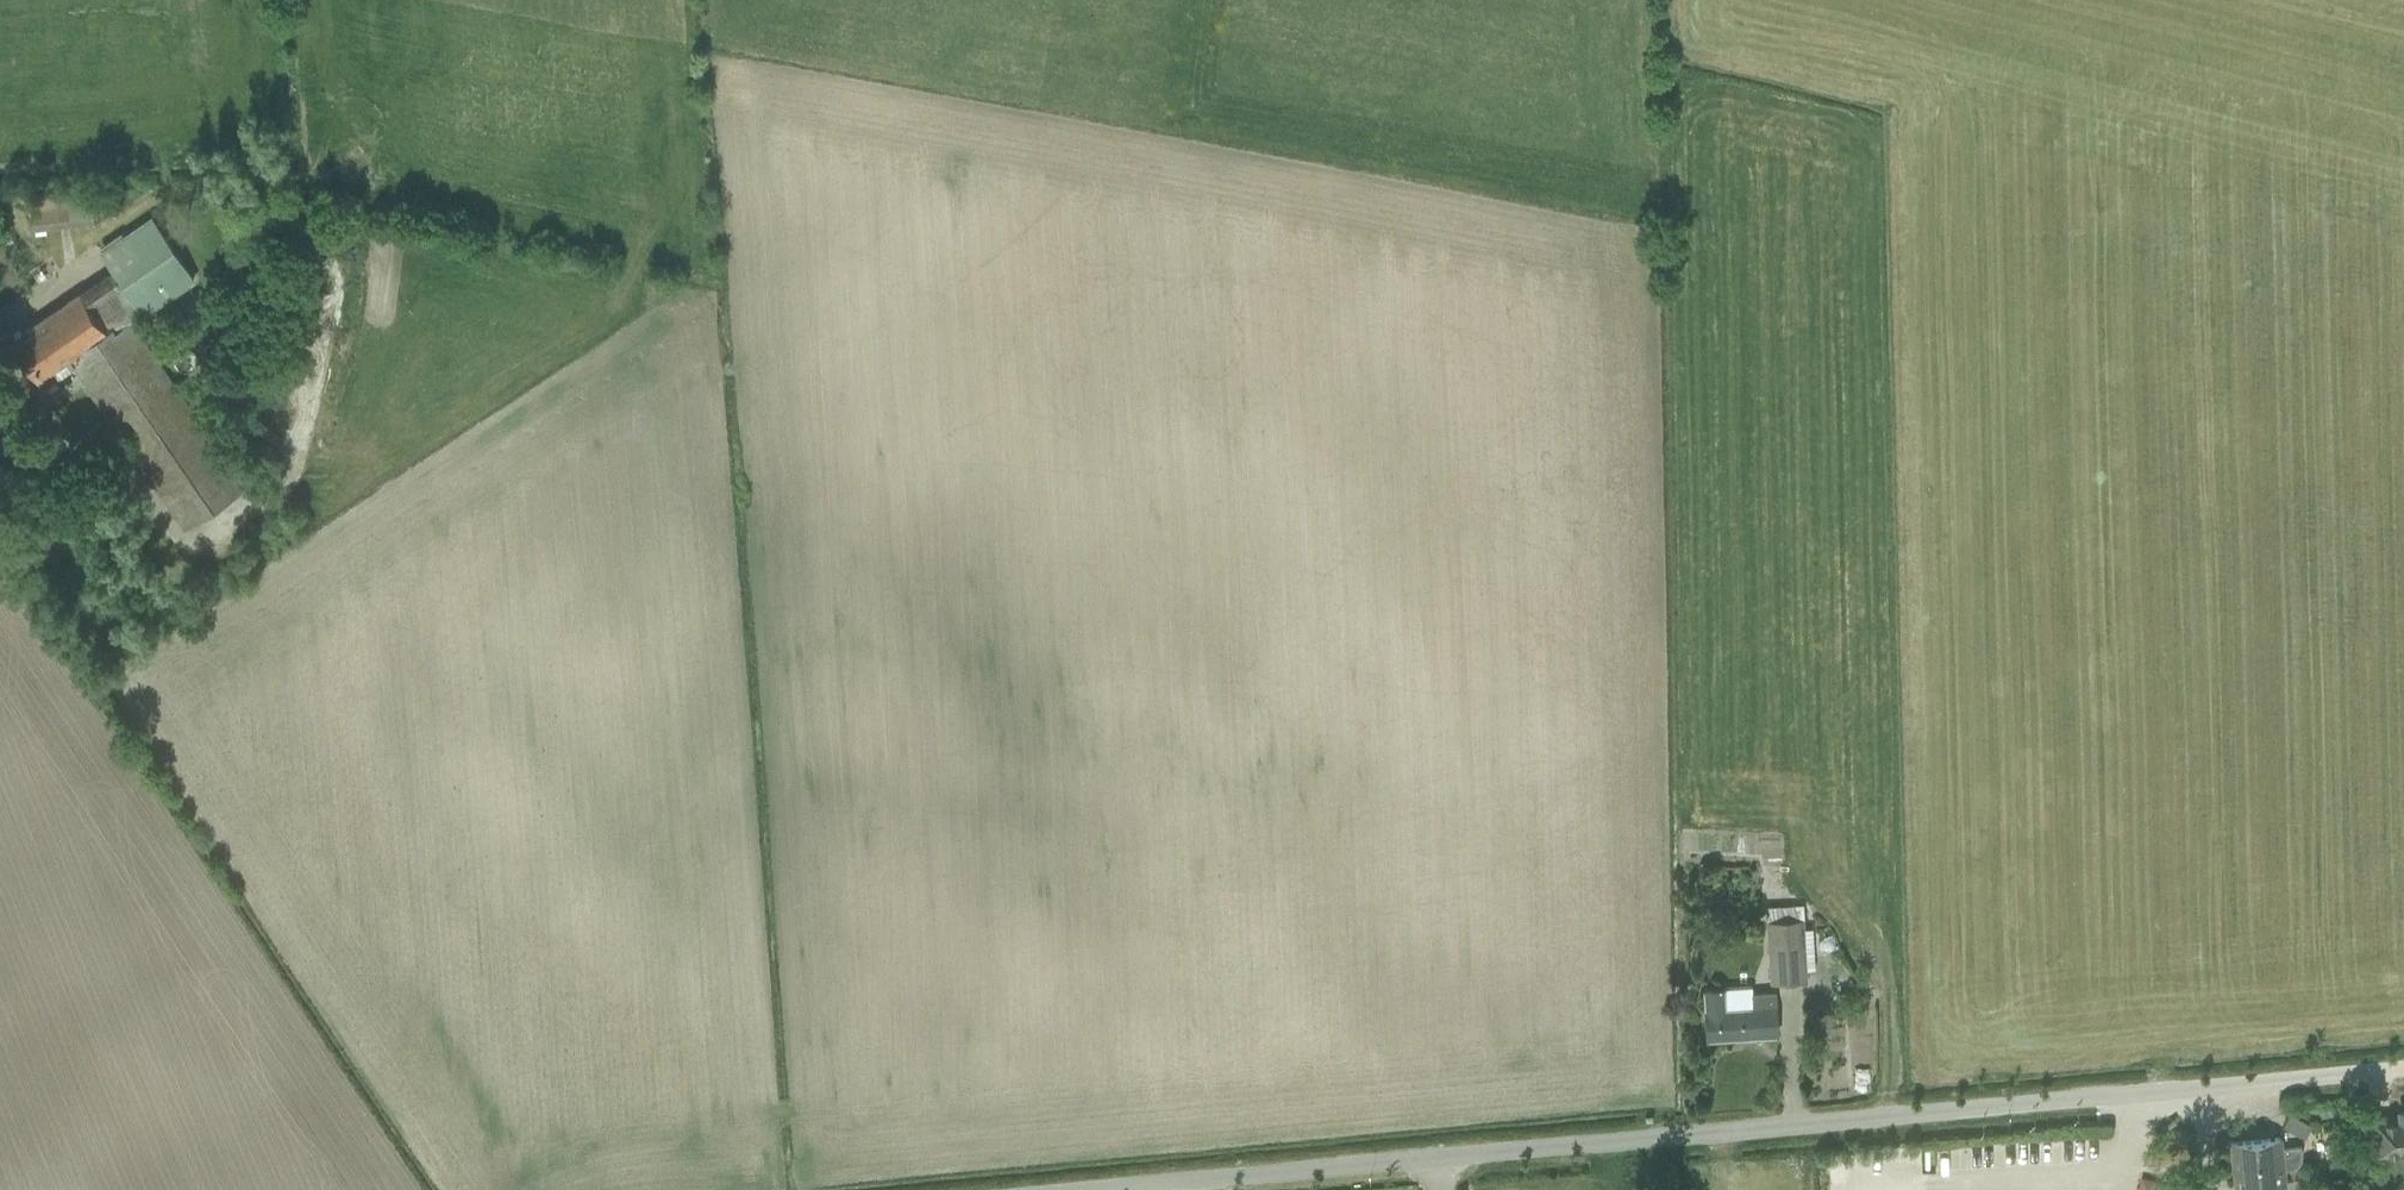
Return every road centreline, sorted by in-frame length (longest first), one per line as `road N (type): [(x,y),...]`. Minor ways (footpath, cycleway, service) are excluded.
road 1 (unclassified): [(1114,1189),(2308,1065)]

